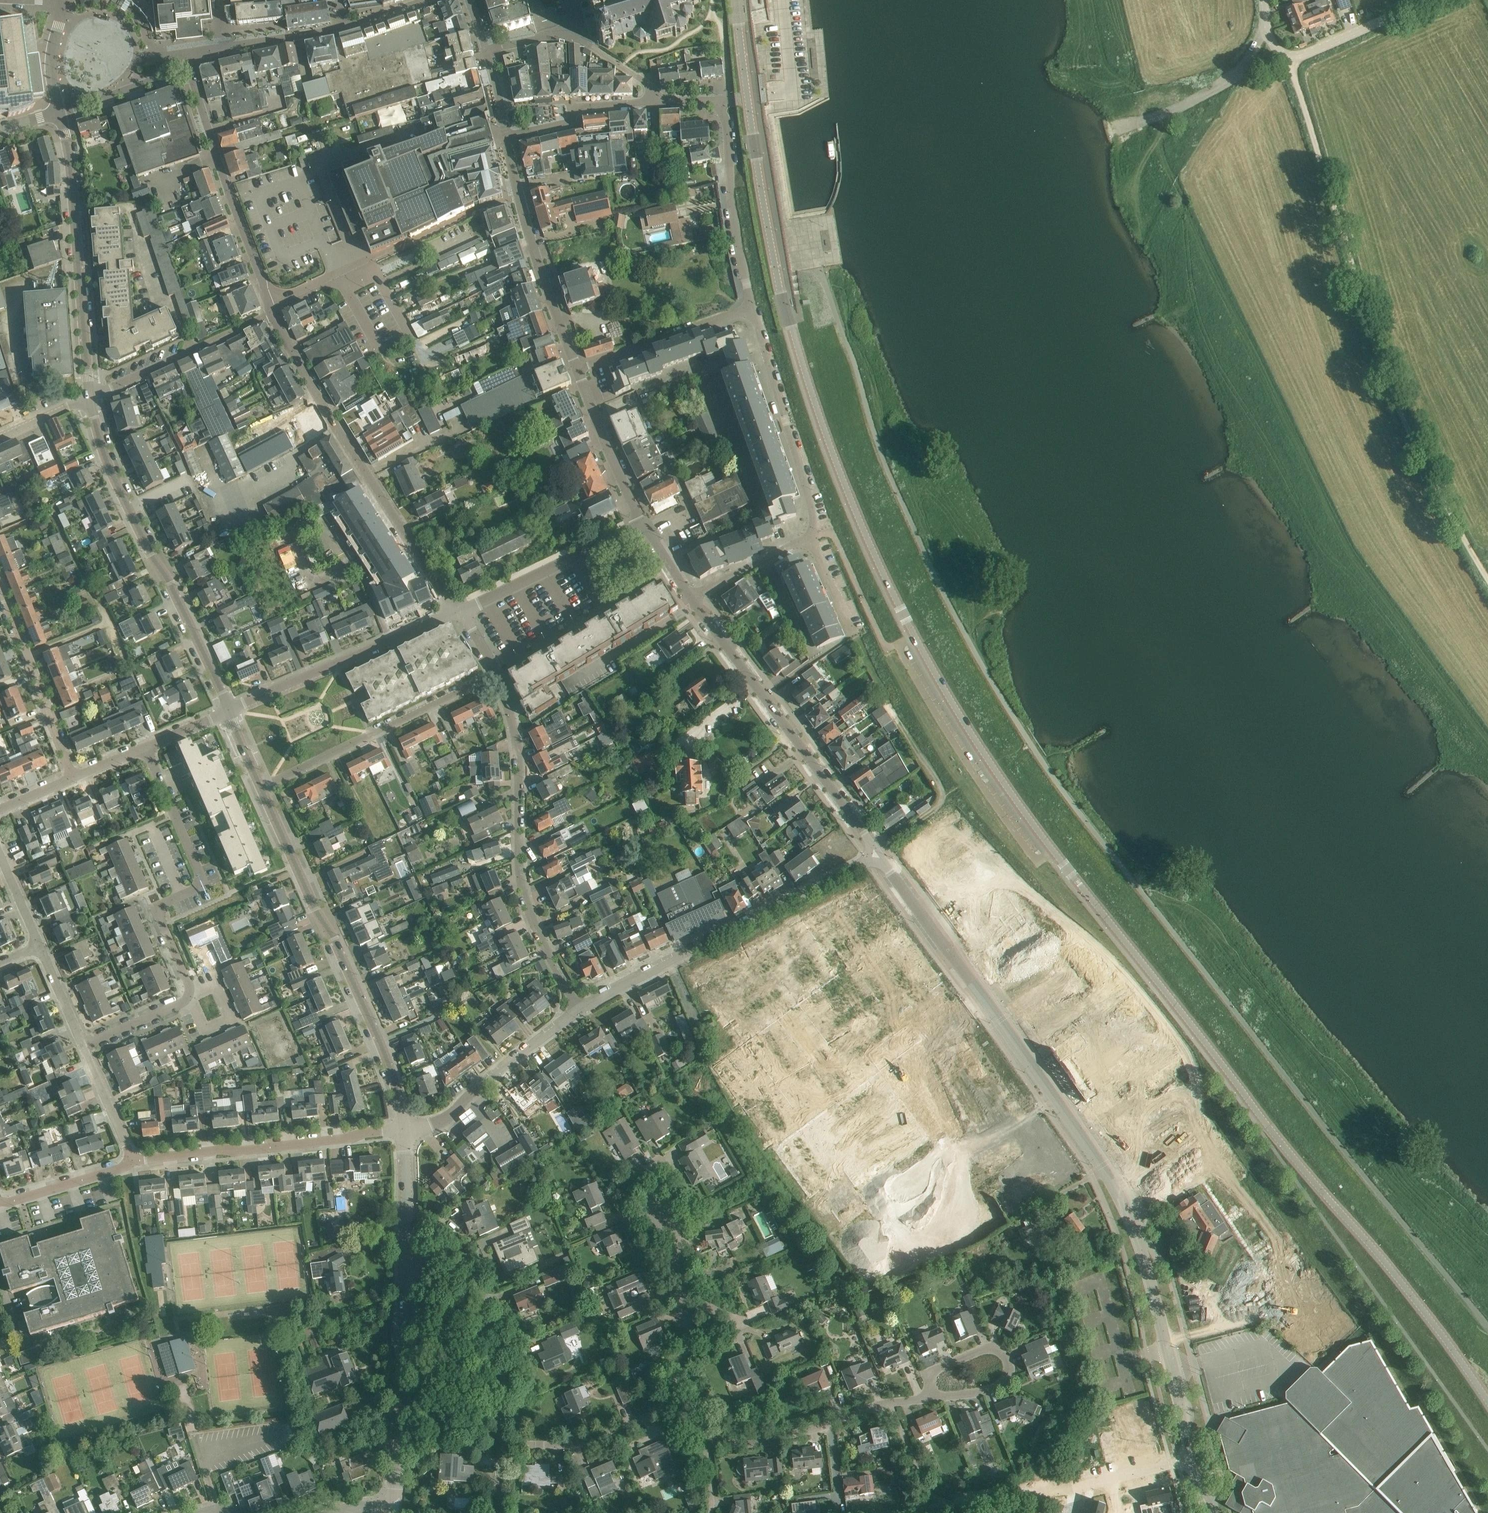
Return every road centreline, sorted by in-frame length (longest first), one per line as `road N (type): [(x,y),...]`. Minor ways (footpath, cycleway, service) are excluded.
road 1 (secondary): [(738,0),(780,290),(845,485),(955,708),(1080,884)]
road 2 (residential): [(1191,1459),(1147,1273),(1117,1193),(879,854)]
road 3 (secondary): [(1487,1401),(1080,884)]
road 4 (track): [(1289,57),(1378,357),(1487,577)]
road 5 (tertiary): [(405,1130),(380,1043),(261,787)]
road 6 (residential): [(456,611),(272,311)]
road 7 (residential): [(579,1010),(531,915),(519,854),(519,762),(496,674)]
road 8 (tertiary): [(229,710),(108,465),(91,398)]
road 9 (residential): [(879,854),(579,1010)]
road 10 (residential): [(879,854),(690,597)]
road 11 (tertiary): [(91,398),(61,111)]
road 12 (residential): [(189,987),(160,911),(194,890),(199,872),(146,747)]
road 13 (residential): [(132,1160),(405,1130)]
road 14 (residential): [(272,311),(481,208),(520,196)]
road 15 (residential): [(261,787),(496,674)]
road 16 (residential): [(272,311),(186,65)]
road 17 (residential): [(186,65),(197,54),(334,32),(431,0)]
road 18 (tertiary): [(393,1506),(407,1255)]
road 19 (residential): [(229,710),(456,611)]
road 20 (residential): [(502,1444),(498,1370),(475,1275),(407,1255)]
road 21 (residential): [(809,537),(813,509),(753,309)]
road 22 (residential): [(713,1435),(758,1443),(880,1404),(931,1398)]
road 23 (tertiary): [(1431,0),(1289,57),(1270,39),(1264,0)]
road 24 (residential): [(579,1010),(443,1120),(405,1130)]
road 25 (residential): [(753,309),(732,206),(726,100)]
road 26 (residential): [(456,611),(643,521)]
road 27 (residential): [(91,398),(272,311)]
road 28 (residential): [(73,777),(0,595)]
road 29 (residential): [(753,309),(577,369)]
road 30 (residential): [(520,196),(577,369)]
road 31 (residential): [(931,1398),(1001,1383),(1007,1360),(988,1347),(931,1375)]
road 32 (residential): [(502,1444),(572,1446),(674,1405)]
road 33 (residential): [(577,369),(643,521)]
road 34 (residential): [(506,137),(568,123),(579,107),(655,100)]
road 35 (residential): [(954,1503),(1107,1481)]
road 36 (unclassified): [(733,99),(791,93),(783,0)]
road 37 (residential): [(0,1201),(132,1160)]
road 38 (residential): [(690,597),(809,537)]
road 39 (residential): [(186,65),(61,111)]
road 40 (residential): [(683,1288),(651,1160)]
road 41 (residential): [(189,987),(214,985),(230,1018),(204,1030),(186,998)]
road 42 (tertiary): [(407,1255),(405,1130)]
road 43 (residential): [(132,1160),(83,1046)]
road 44 (residential): [(688,1345),(739,1325),(683,1288)]

